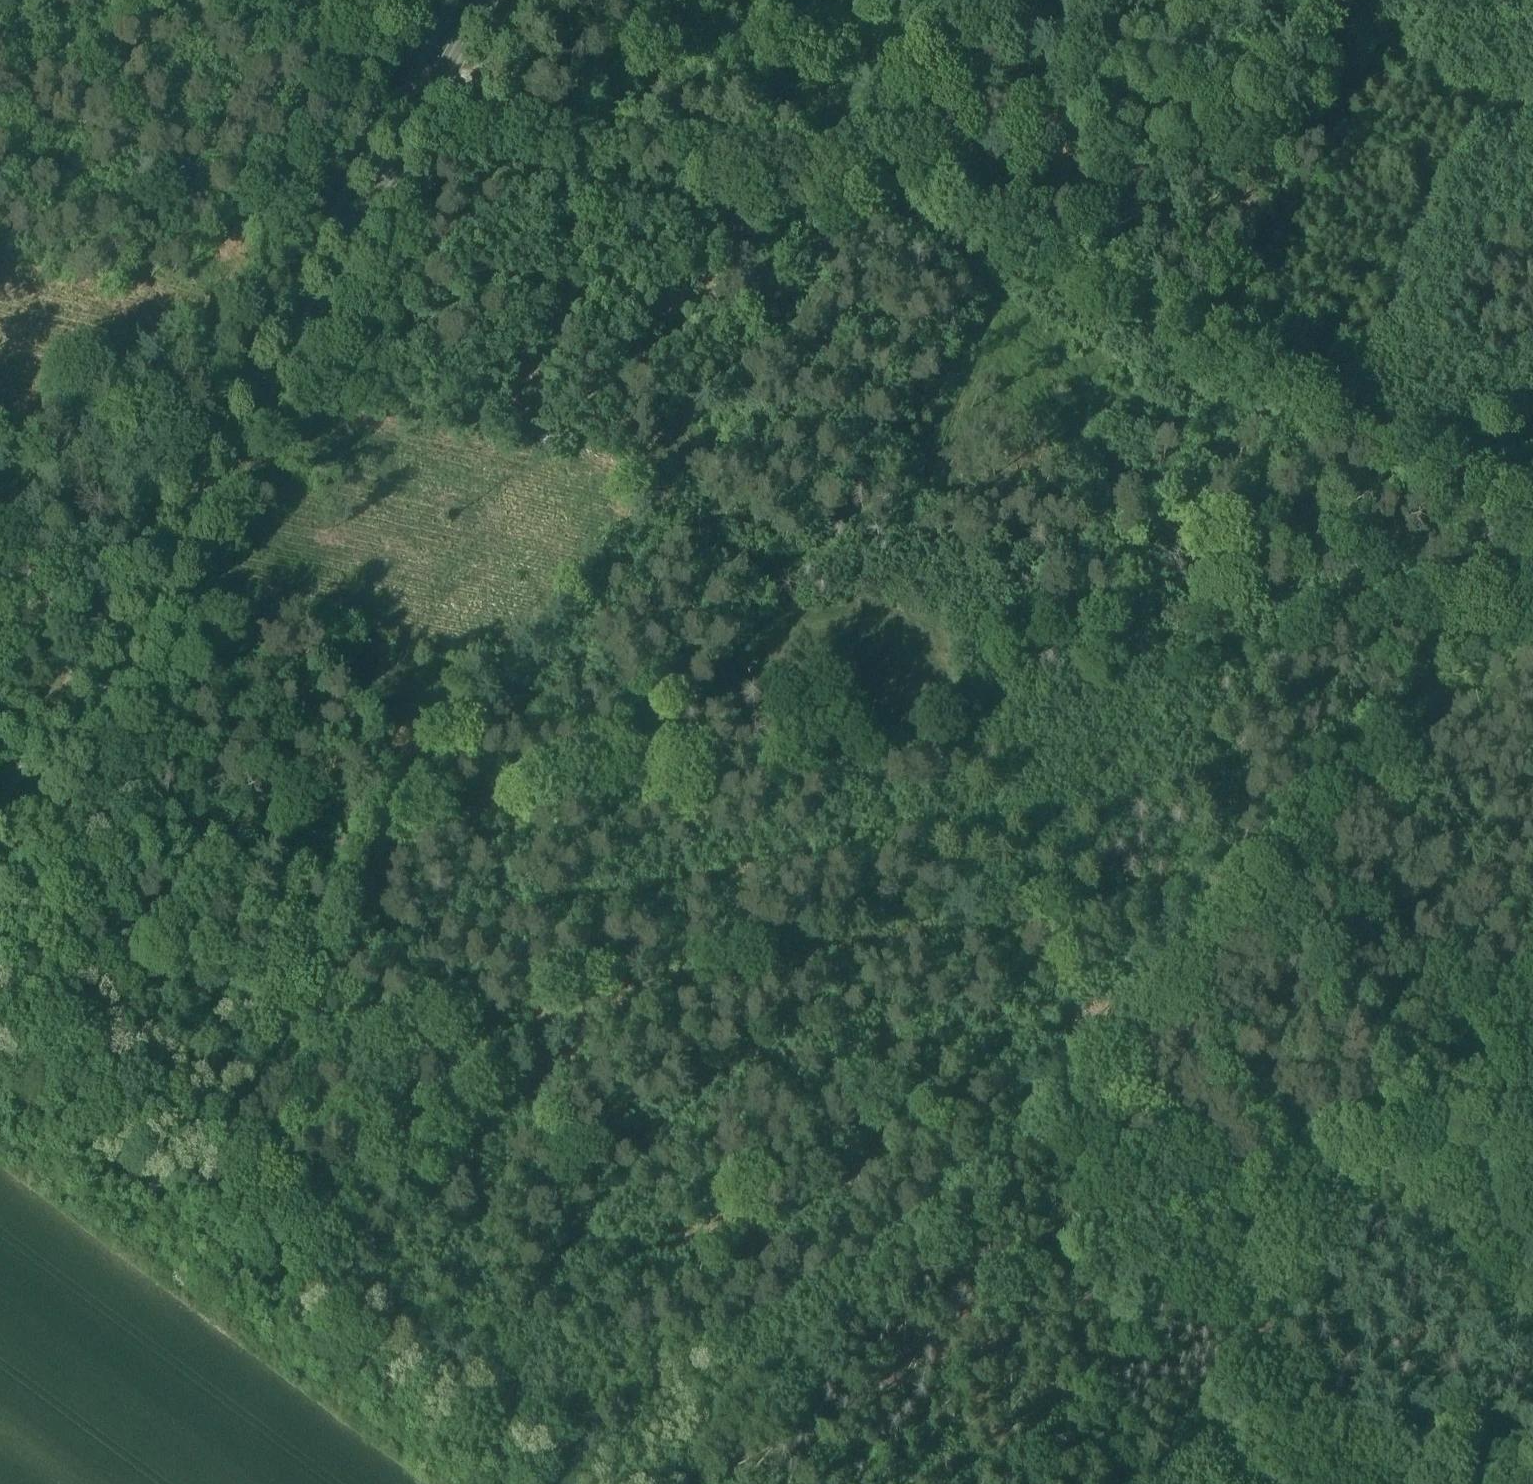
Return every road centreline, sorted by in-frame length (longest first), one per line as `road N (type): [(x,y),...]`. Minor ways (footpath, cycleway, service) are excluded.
road 1 (track): [(472,104),(869,176),(1532,515)]
road 2 (secondary): [(0,867),(491,0)]
road 3 (track): [(559,1483),(0,1068)]
road 4 (track): [(1532,1025),(1125,1483)]
road 5 (track): [(966,0),(869,176)]

